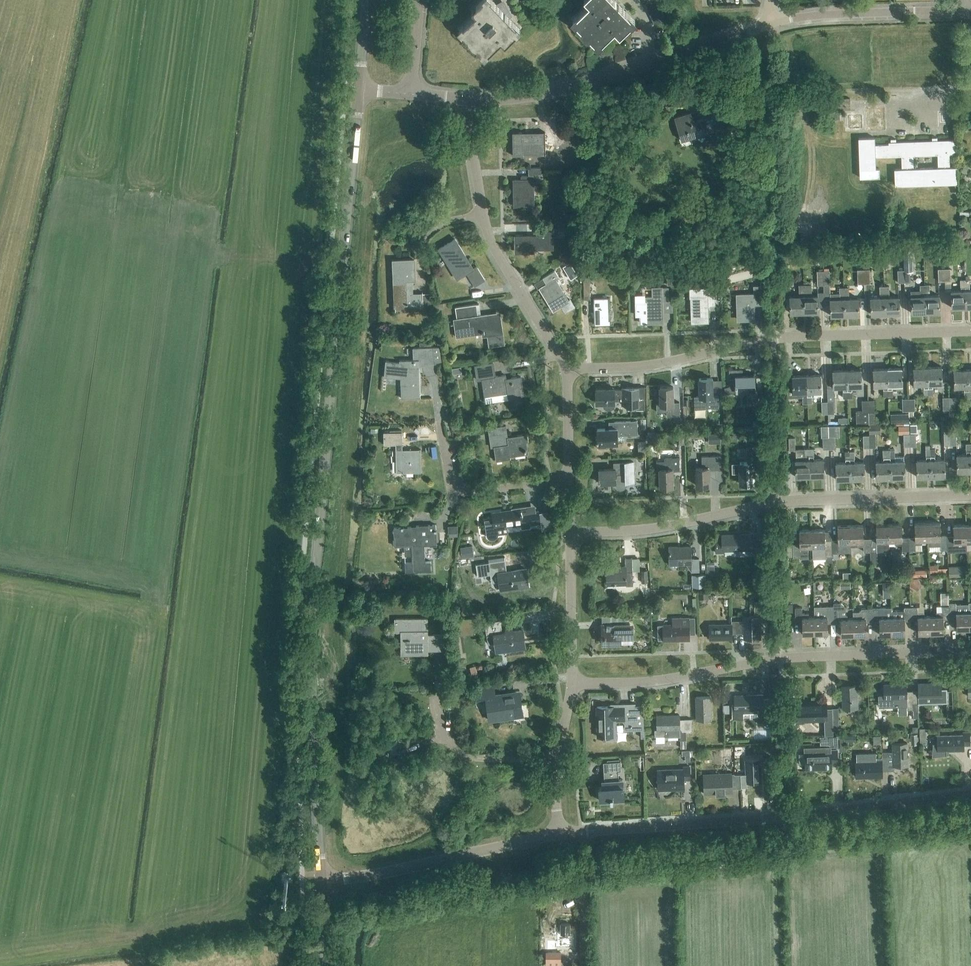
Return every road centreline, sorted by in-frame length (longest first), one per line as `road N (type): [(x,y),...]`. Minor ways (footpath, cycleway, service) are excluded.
road 1 (secondary): [(321,879),(314,612),(359,91)]
road 2 (residential): [(558,835),(784,820),(970,795)]
road 3 (residential): [(567,375),(803,336),(970,331)]
road 4 (residential): [(570,533),(679,526),(794,501),(970,495)]
road 5 (residential): [(571,683),(639,682),(780,658),(970,652)]
road 6 (residential): [(321,879),(558,835)]
road 7 (unclassified): [(960,12),(842,14),(770,27)]
road 8 (residential): [(460,101),(522,99),(646,66)]
road 9 (residential): [(568,477),(452,496),(439,425)]
road 10 (residential): [(567,375),(480,218)]
road 11 (residential): [(440,702),(447,740),(470,757),(556,762)]
road 12 (residential): [(571,683),(570,533)]
road 13 (track): [(579,833),(581,965)]
road 14 (residential): [(646,66),(770,27)]

